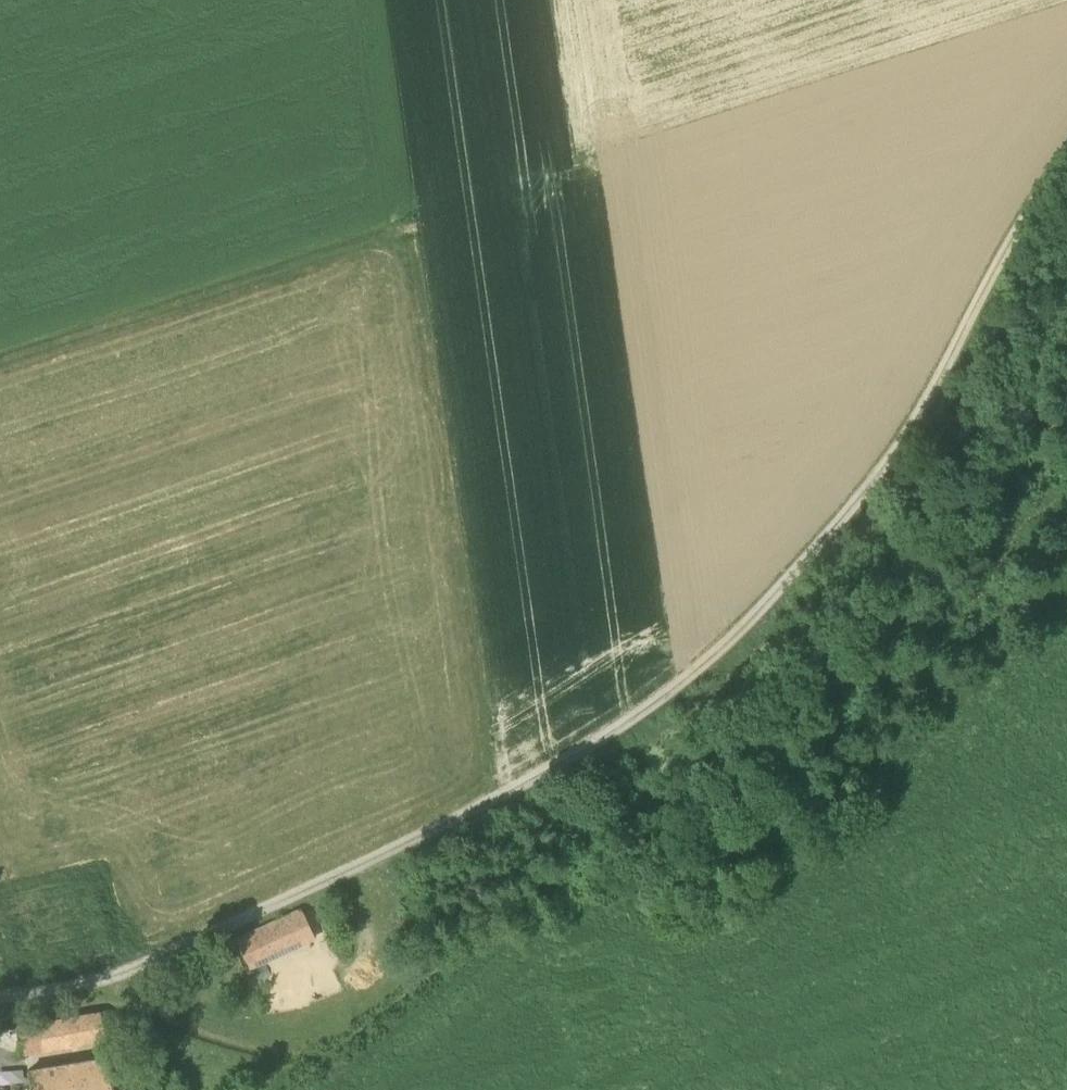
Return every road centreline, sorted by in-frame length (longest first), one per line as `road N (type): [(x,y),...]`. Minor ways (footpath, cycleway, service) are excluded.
road 1 (track): [(1066,164),(1034,208),(893,463),(745,624),(663,696),(594,749),(503,801),(344,876),(126,970),(0,1000)]

